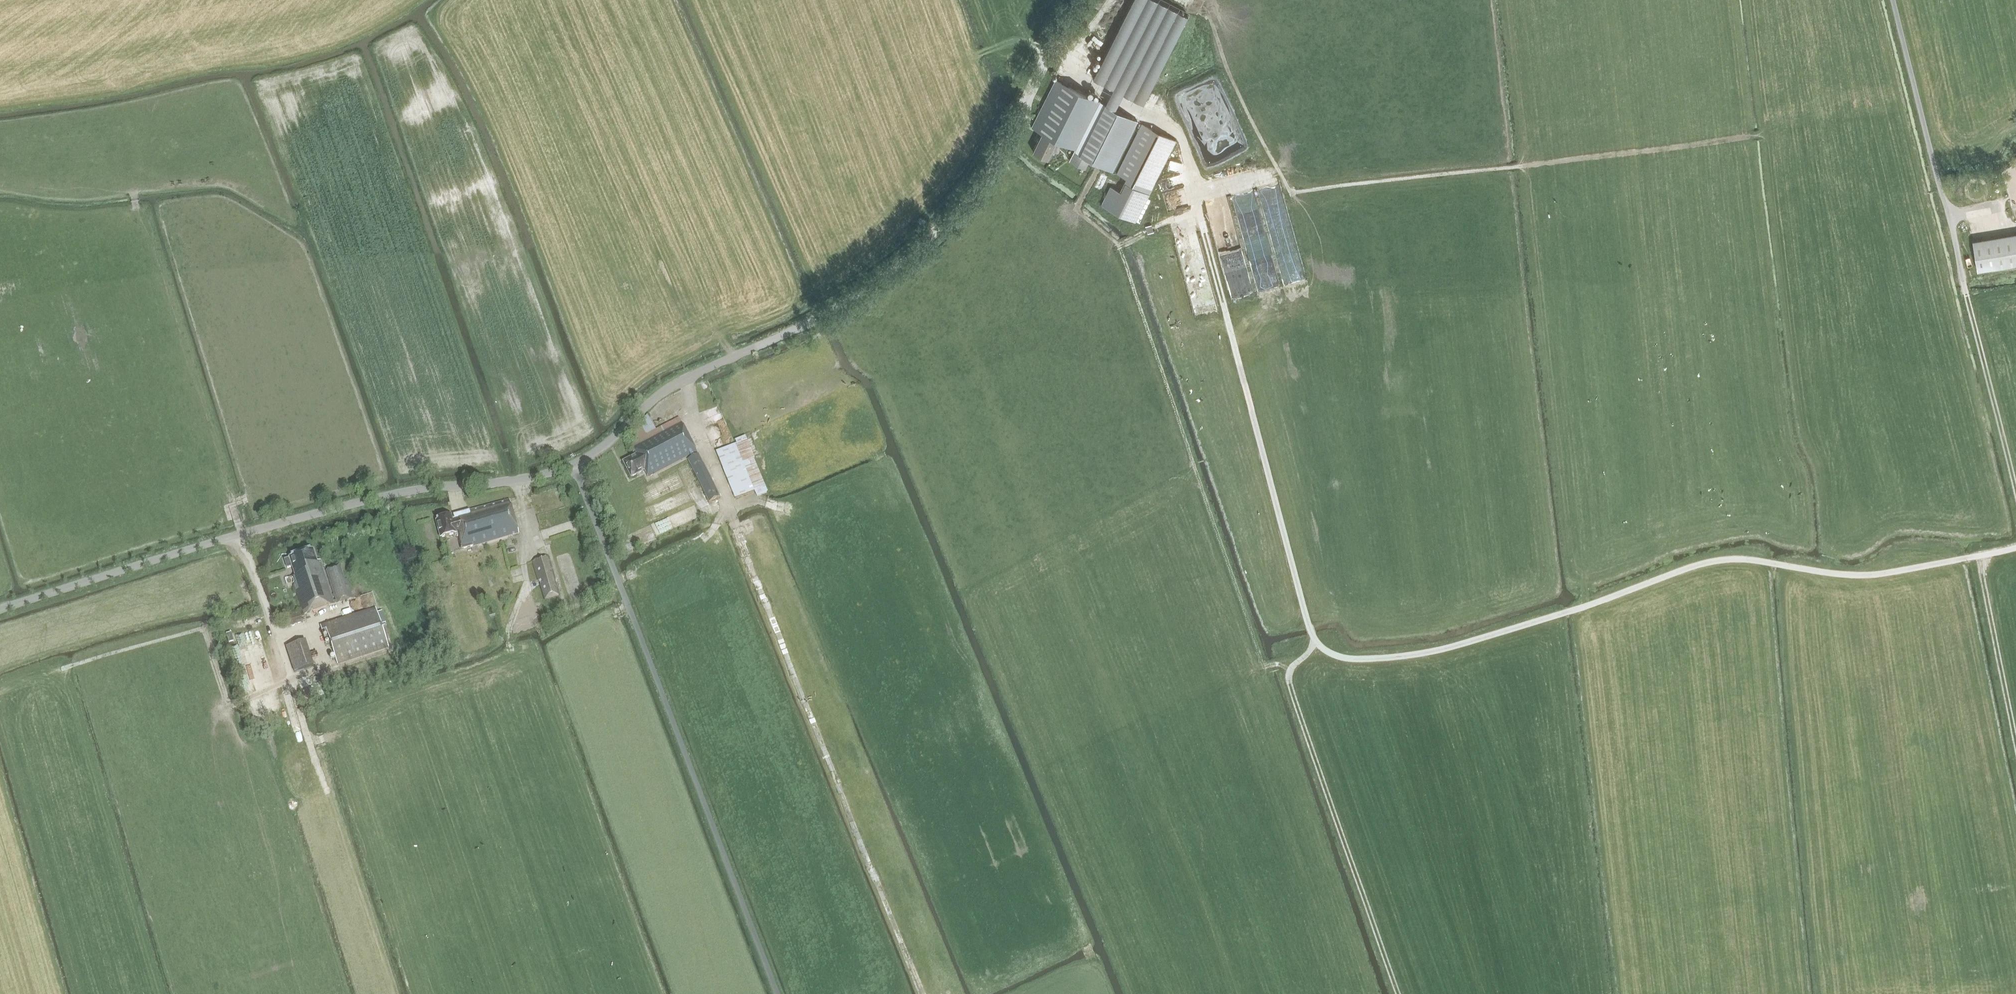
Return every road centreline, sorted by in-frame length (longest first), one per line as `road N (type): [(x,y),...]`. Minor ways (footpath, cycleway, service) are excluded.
road 1 (tertiary): [(575,465),(679,375),(855,294),(949,219),(979,183),(1083,0)]
road 2 (tertiary): [(0,604),(325,512),(575,465)]
road 3 (unclassified): [(779,993),(575,465)]

